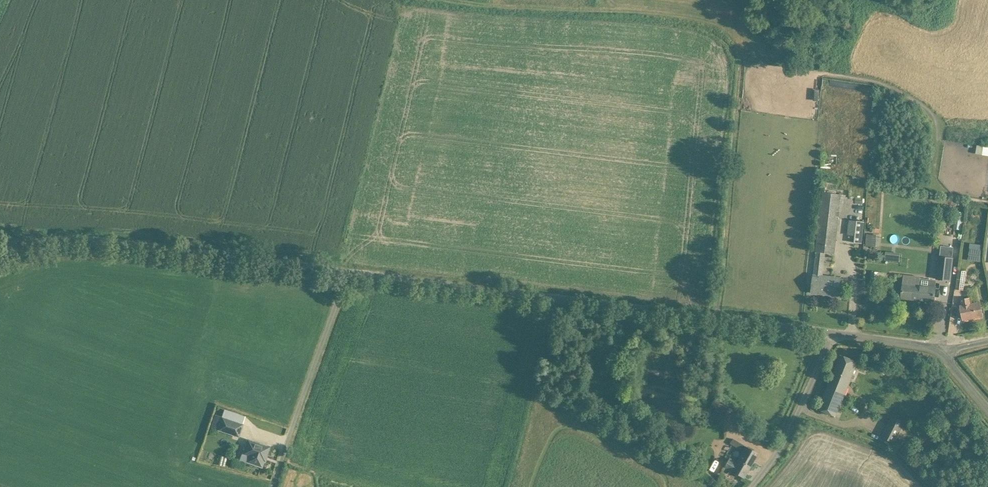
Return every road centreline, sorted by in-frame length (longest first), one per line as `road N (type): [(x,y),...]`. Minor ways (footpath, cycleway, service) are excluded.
road 1 (unclassified): [(346,273),(835,333)]
road 2 (unclassified): [(0,256),(40,242),(79,240),(346,273)]
road 3 (unclassified): [(346,273),(276,486)]
road 4 (unclassified): [(751,486),(788,435),(835,333)]

